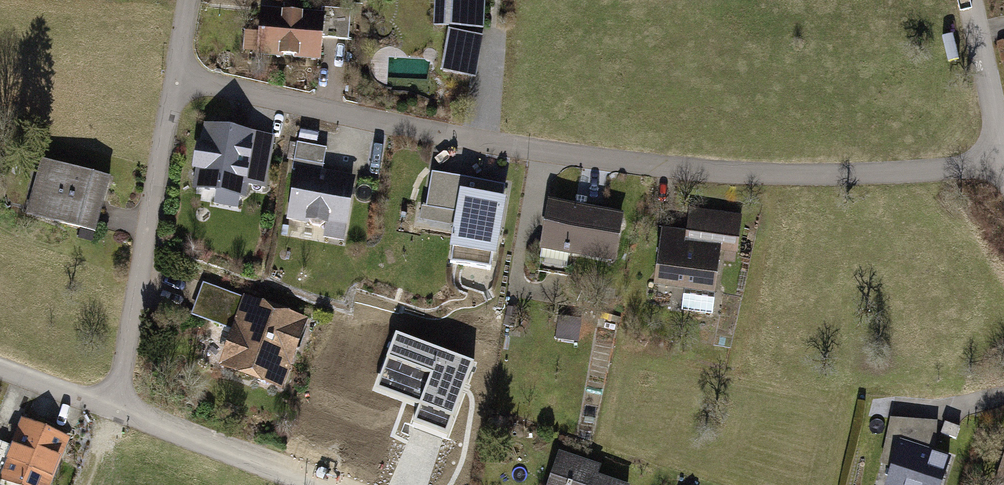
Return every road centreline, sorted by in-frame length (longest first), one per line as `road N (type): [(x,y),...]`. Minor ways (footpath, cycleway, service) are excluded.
road 1 (track): [(1003,168),(778,176),(547,155),(174,82)]
road 2 (residential): [(189,0),(114,410)]
road 3 (residential): [(354,484),(114,410)]
road 4 (residential): [(970,0),(1003,168)]
road 5 (residential): [(114,410),(0,351)]

